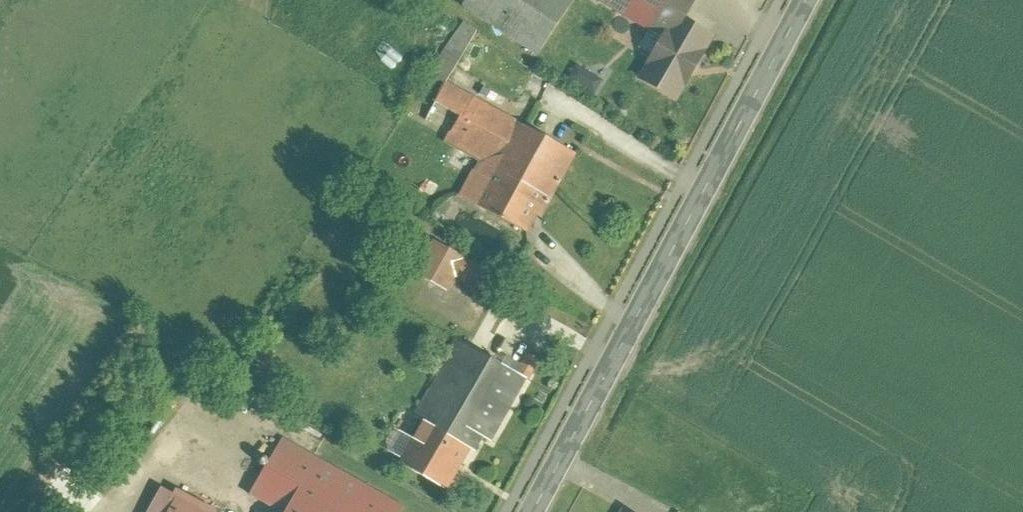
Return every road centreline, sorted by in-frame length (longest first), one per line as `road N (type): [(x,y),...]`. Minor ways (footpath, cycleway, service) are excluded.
road 1 (tertiary): [(528,511),(806,0)]

